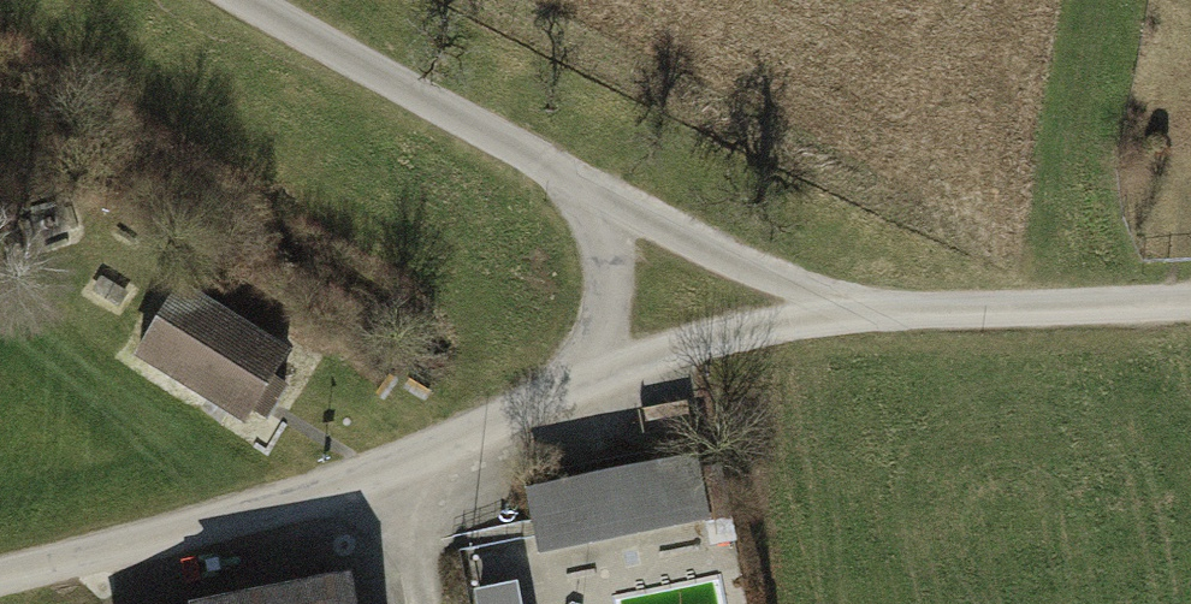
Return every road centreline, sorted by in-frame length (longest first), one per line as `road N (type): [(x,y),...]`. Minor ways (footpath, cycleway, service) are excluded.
road 1 (residential): [(0,578),(91,559),(388,467),(578,383)]
road 2 (residential): [(247,0),(591,187)]
road 3 (residential): [(858,305),(1190,300)]
road 4 (residential): [(591,187),(777,282),(858,305)]
road 5 (residential): [(578,383),(858,305)]
road 6 (residential): [(591,187),(608,249),(606,312),(578,383)]
road 7 (track): [(388,467),(423,603)]

